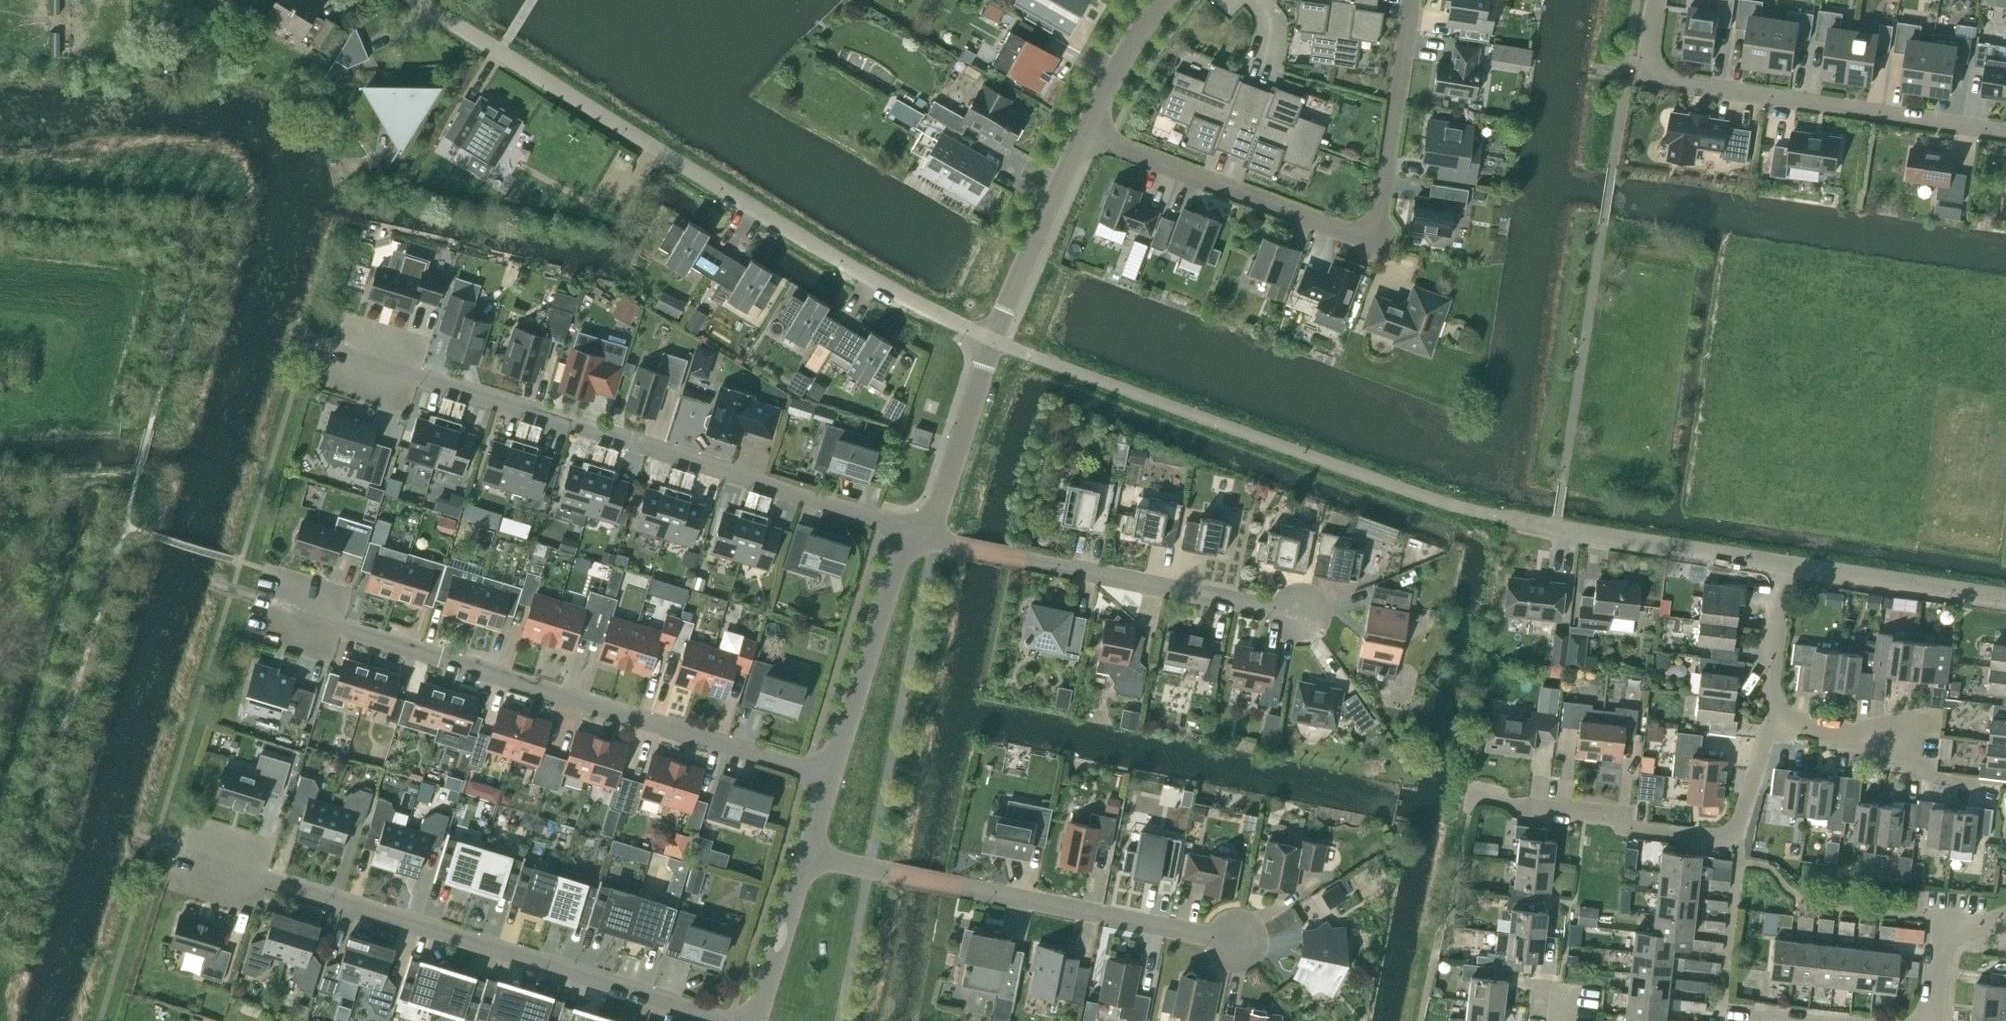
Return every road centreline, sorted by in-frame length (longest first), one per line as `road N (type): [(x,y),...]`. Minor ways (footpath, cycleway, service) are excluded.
road 1 (unclassified): [(994,340),(894,291),(420,0)]
road 2 (residential): [(910,529),(341,353),(334,380)]
road 3 (residential): [(834,776),(271,606)]
road 4 (residential): [(730,1020),(199,857)]
road 5 (residential): [(1415,0),(1385,204),(1364,228),(1346,230),(1086,132)]
road 6 (residential): [(1239,941),(811,850)]
road 7 (residential): [(1657,0),(1648,55),(1659,76),(2005,132)]
road 8 (residential): [(930,535),(1302,613)]
road 9 (residential): [(1474,795),(1704,836),(1732,831),(1745,812),(1767,723)]
road 10 (unclassified): [(1788,564),(1508,519)]
road 11 (residential): [(834,776),(910,529)]
road 12 (unclassified): [(994,340),(1086,132)]
road 13 (unclassified): [(2005,599),(1788,564)]
road 14 (unclassified): [(930,535),(994,340)]
road 15 (residential): [(755,1020),(811,850)]
road 16 (residential): [(1767,723),(1788,564)]
road 17 (unclassified): [(1086,132),(1163,0)]
road 18 (residential): [(1915,745),(1767,723)]
road 19 (residential): [(1935,1020),(1953,942),(2005,917)]

